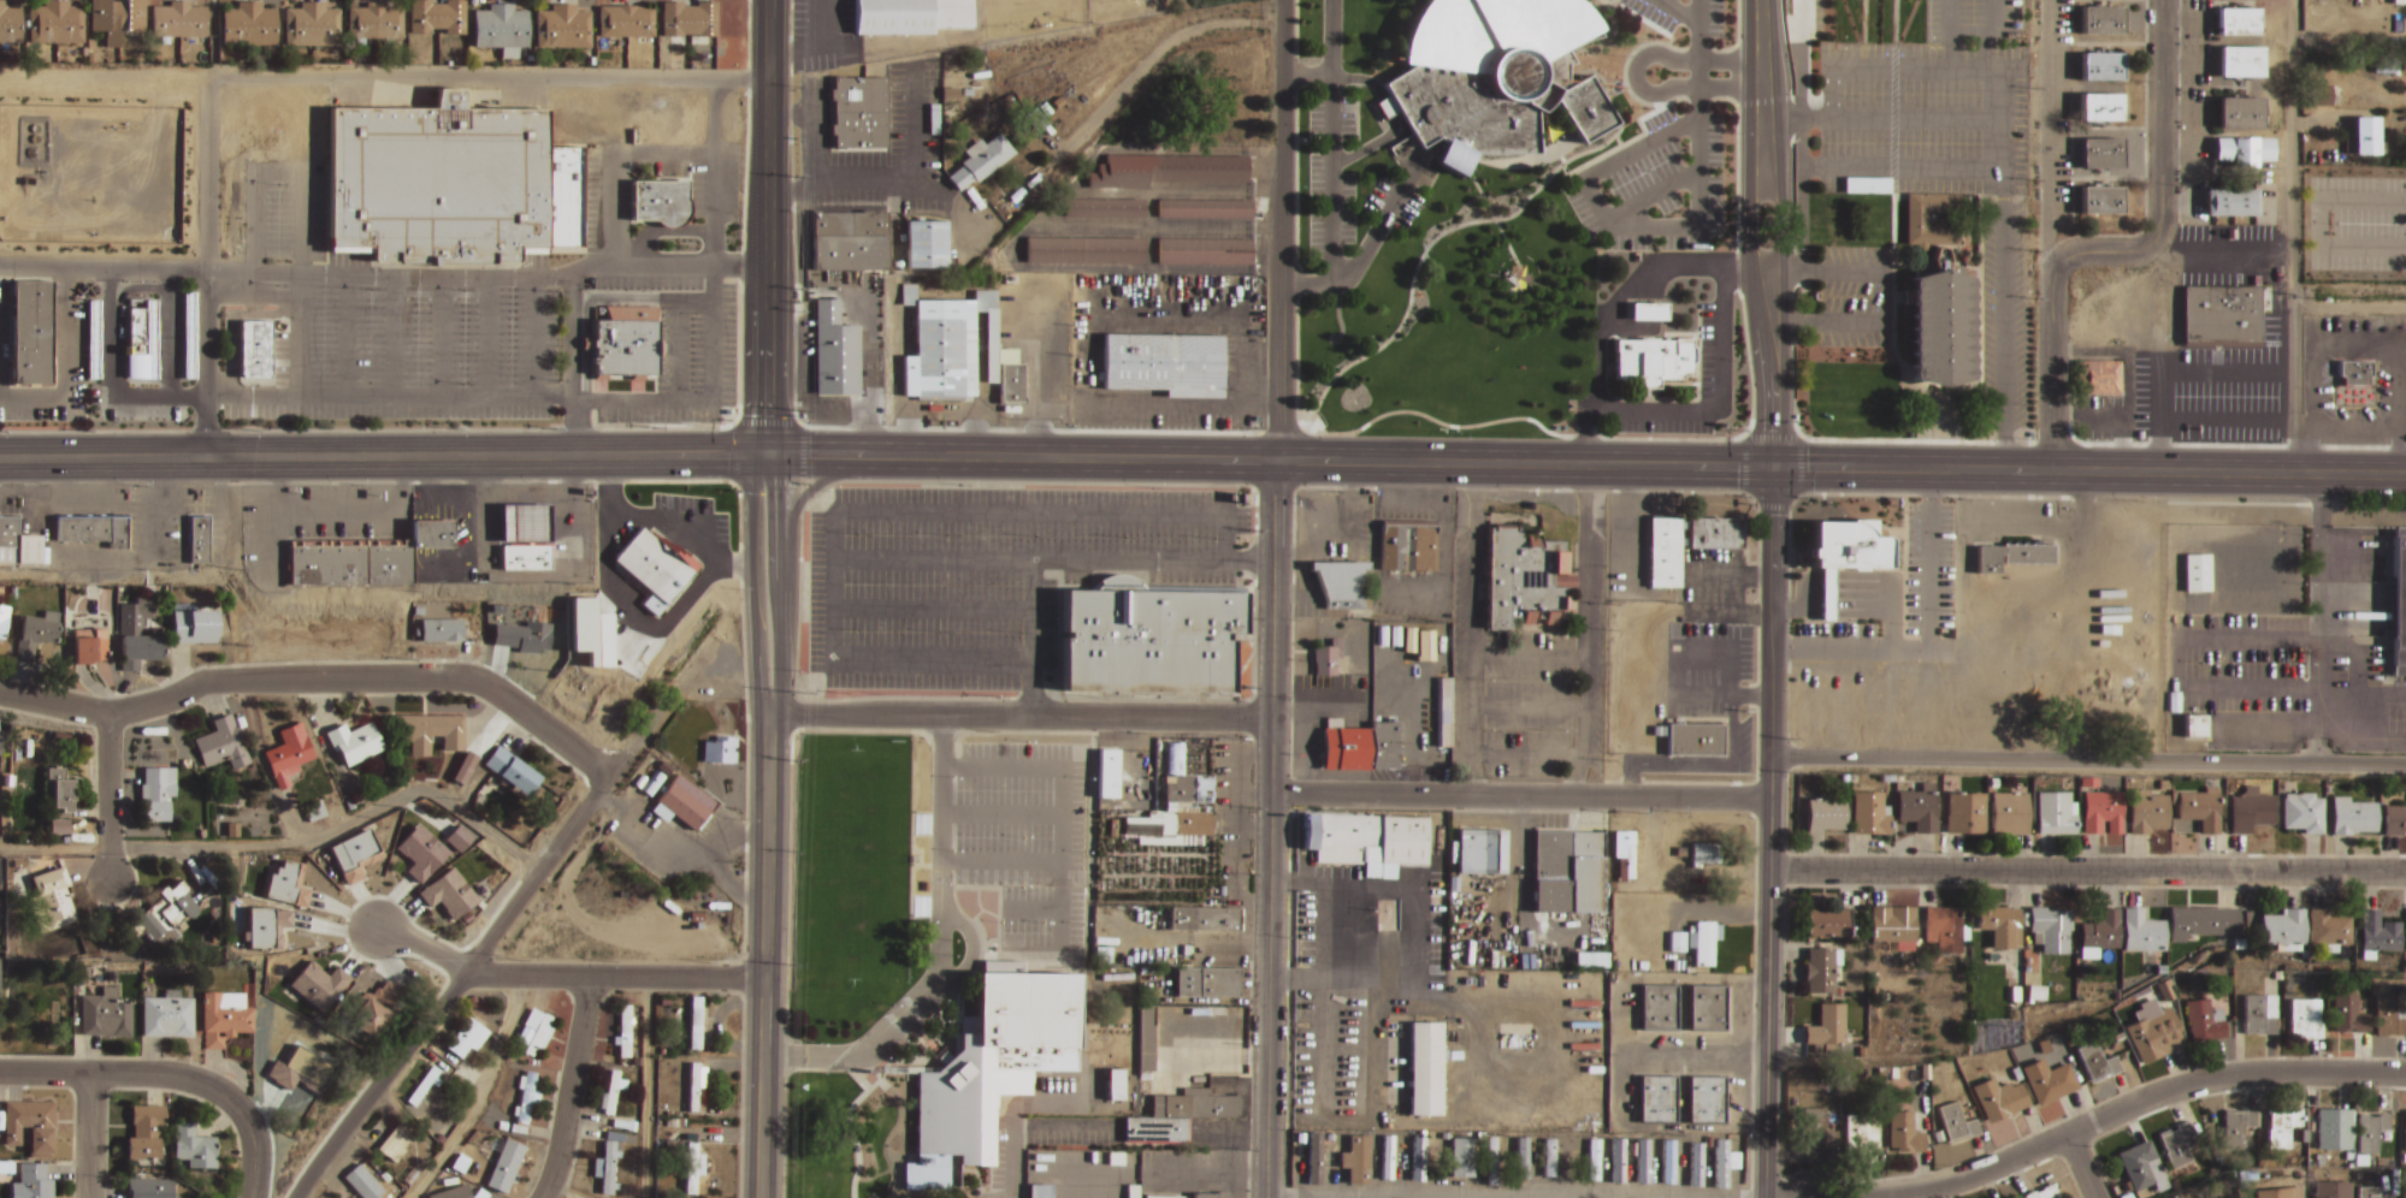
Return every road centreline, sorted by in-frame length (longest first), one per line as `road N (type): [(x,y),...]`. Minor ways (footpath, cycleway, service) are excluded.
road 1 (secondary): [(2405,476),(897,457),(0,459)]
road 2 (tertiary): [(1766,1197),(1775,469),(1768,271)]
road 3 (residential): [(1267,1197),(1279,461)]
road 4 (residential): [(610,777),(485,687),(461,680),(219,681),(108,713),(0,696)]
road 5 (residential): [(2405,872),(1770,870)]
road 6 (residential): [(1857,1197),(1919,1193),(2197,1081),(2253,1073),(2405,1074)]
road 7 (residential): [(2049,472),(2052,268),(2063,256),(2146,247),(2160,235),(2163,0)]
road 8 (secondary): [(769,191),(759,206),(755,417),(759,692),(768,716)]
road 9 (secondary): [(768,716),(779,585),(769,191)]
road 10 (residential): [(768,716),(1272,718)]
road 11 (residential): [(1770,800),(1271,795)]
road 12 (secondary): [(761,1197),(768,716)]
road 13 (residential): [(1279,461),(1284,0)]
road 14 (residential): [(765,978),(468,973)]
road 15 (residential): [(298,1197),(468,973)]
road 16 (residential): [(468,973),(629,753)]
road 17 (residential): [(230,1101),(176,1078),(0,1074)]
road 18 (residential): [(539,1197),(554,1170),(589,977)]
road 19 (secondary): [(769,191),(770,0)]
road 20 (tertiary): [(1764,183),(1760,0)]
road 21 (residential): [(108,713),(110,884)]
road 22 (secondary): [(779,551),(796,505),(815,486),(897,457)]
road 23 (residential): [(88,1197),(89,1075)]

